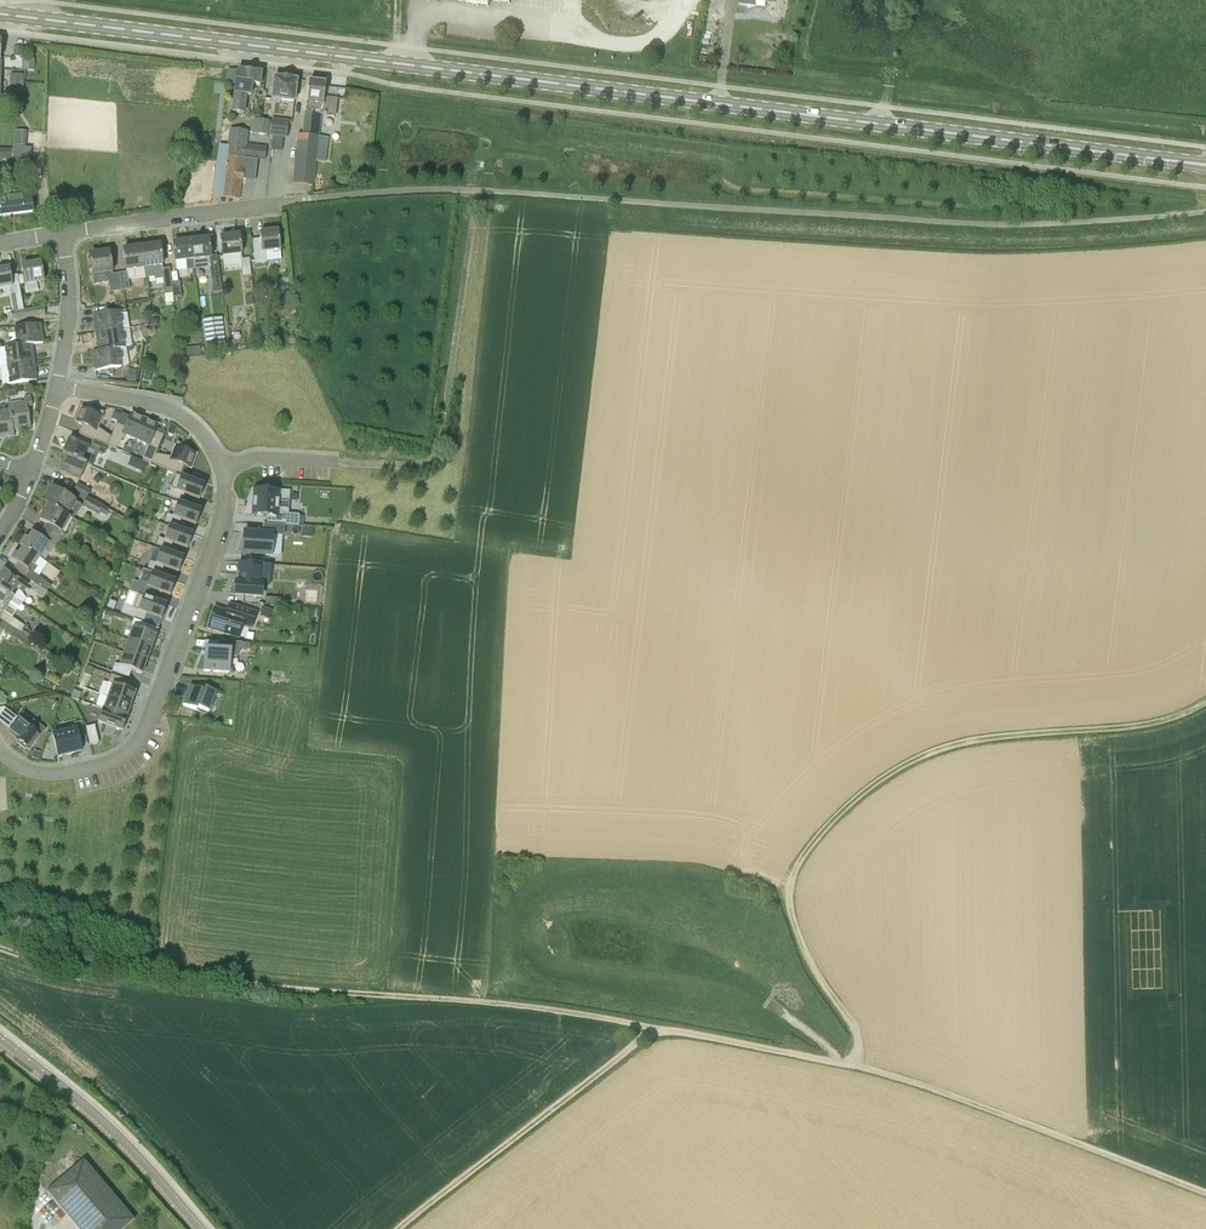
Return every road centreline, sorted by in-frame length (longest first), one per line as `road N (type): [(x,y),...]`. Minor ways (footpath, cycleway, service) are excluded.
road 1 (primary): [(1205,165),(0,14)]
road 2 (unclassified): [(310,199),(466,190),(1000,225),(1205,212)]
road 3 (track): [(1205,701),(1155,723),(949,746),(882,778),(837,816),(798,863),(788,898),(812,964),(856,1032),(857,1066)]
road 4 (track): [(0,949),(55,965),(496,1004),(651,1030)]
road 5 (residential): [(222,468),(215,536),(139,739),(120,758),(60,774),(28,771),(0,750)]
road 6 (track): [(857,1066),(1205,1193)]
road 7 (track): [(340,463),(416,467),(439,447),(477,190)]
road 8 (track): [(651,1030),(398,1228)]
road 9 (tertiary): [(201,1228),(122,1139),(0,1038)]
road 10 (residential): [(65,234),(310,199)]
road 11 (track): [(651,1030),(857,1066)]
road 12 (residential): [(57,388),(171,410),(205,438),(222,468)]
road 13 (residential): [(57,388),(71,309),(65,234)]

